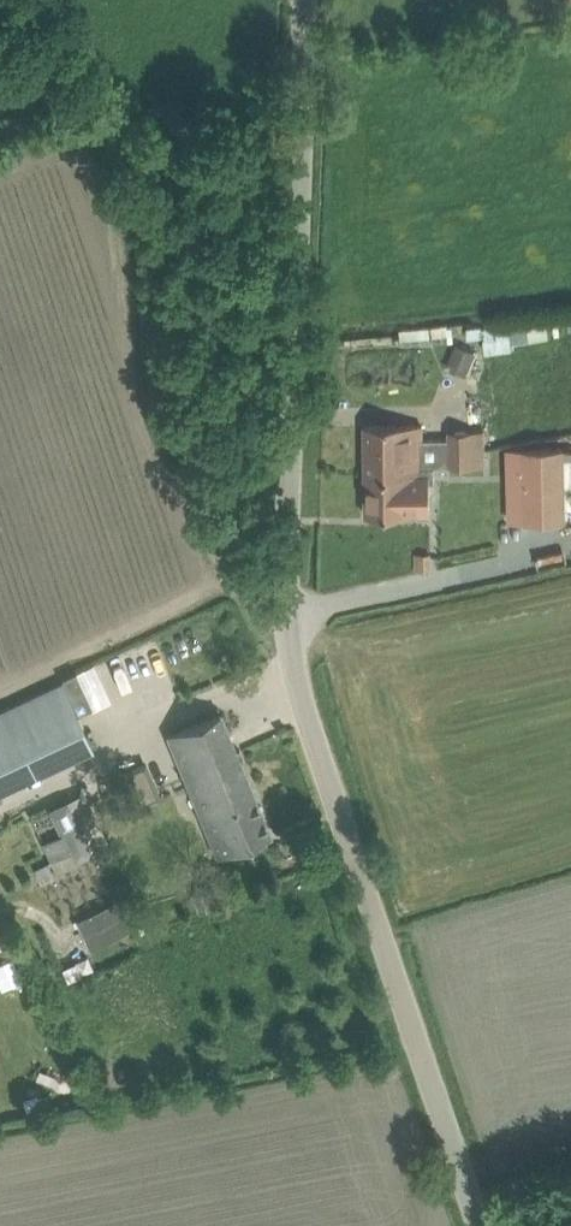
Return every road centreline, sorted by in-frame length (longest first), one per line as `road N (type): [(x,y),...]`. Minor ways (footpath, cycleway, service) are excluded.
road 1 (unclassified): [(472,1225),(293,669),(294,0)]

